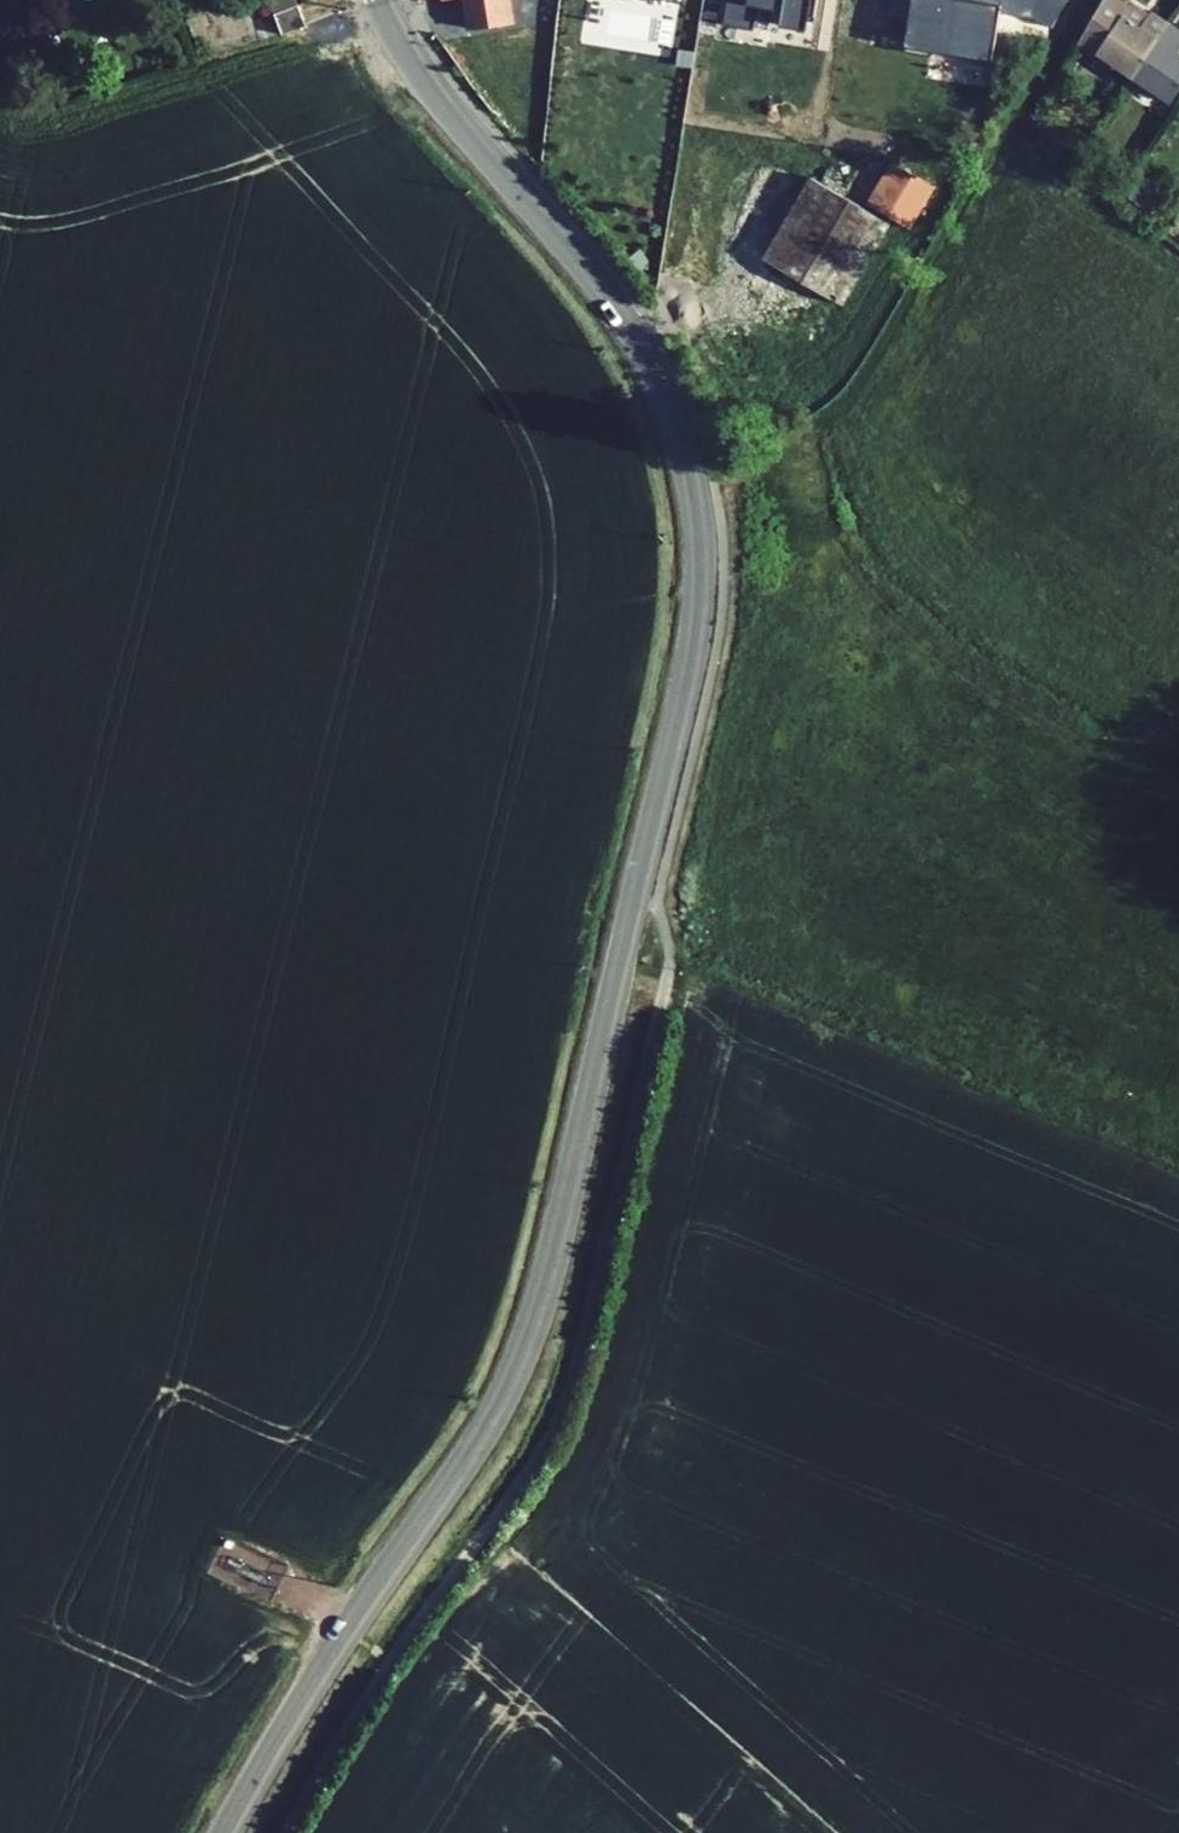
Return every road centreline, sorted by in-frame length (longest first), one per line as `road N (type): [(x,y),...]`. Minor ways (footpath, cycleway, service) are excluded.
road 1 (tertiary): [(381,0),(428,82),(604,290),(641,345),(689,466),(700,585),(689,669),(529,1333),(469,1455),(307,1692),(225,1832)]

